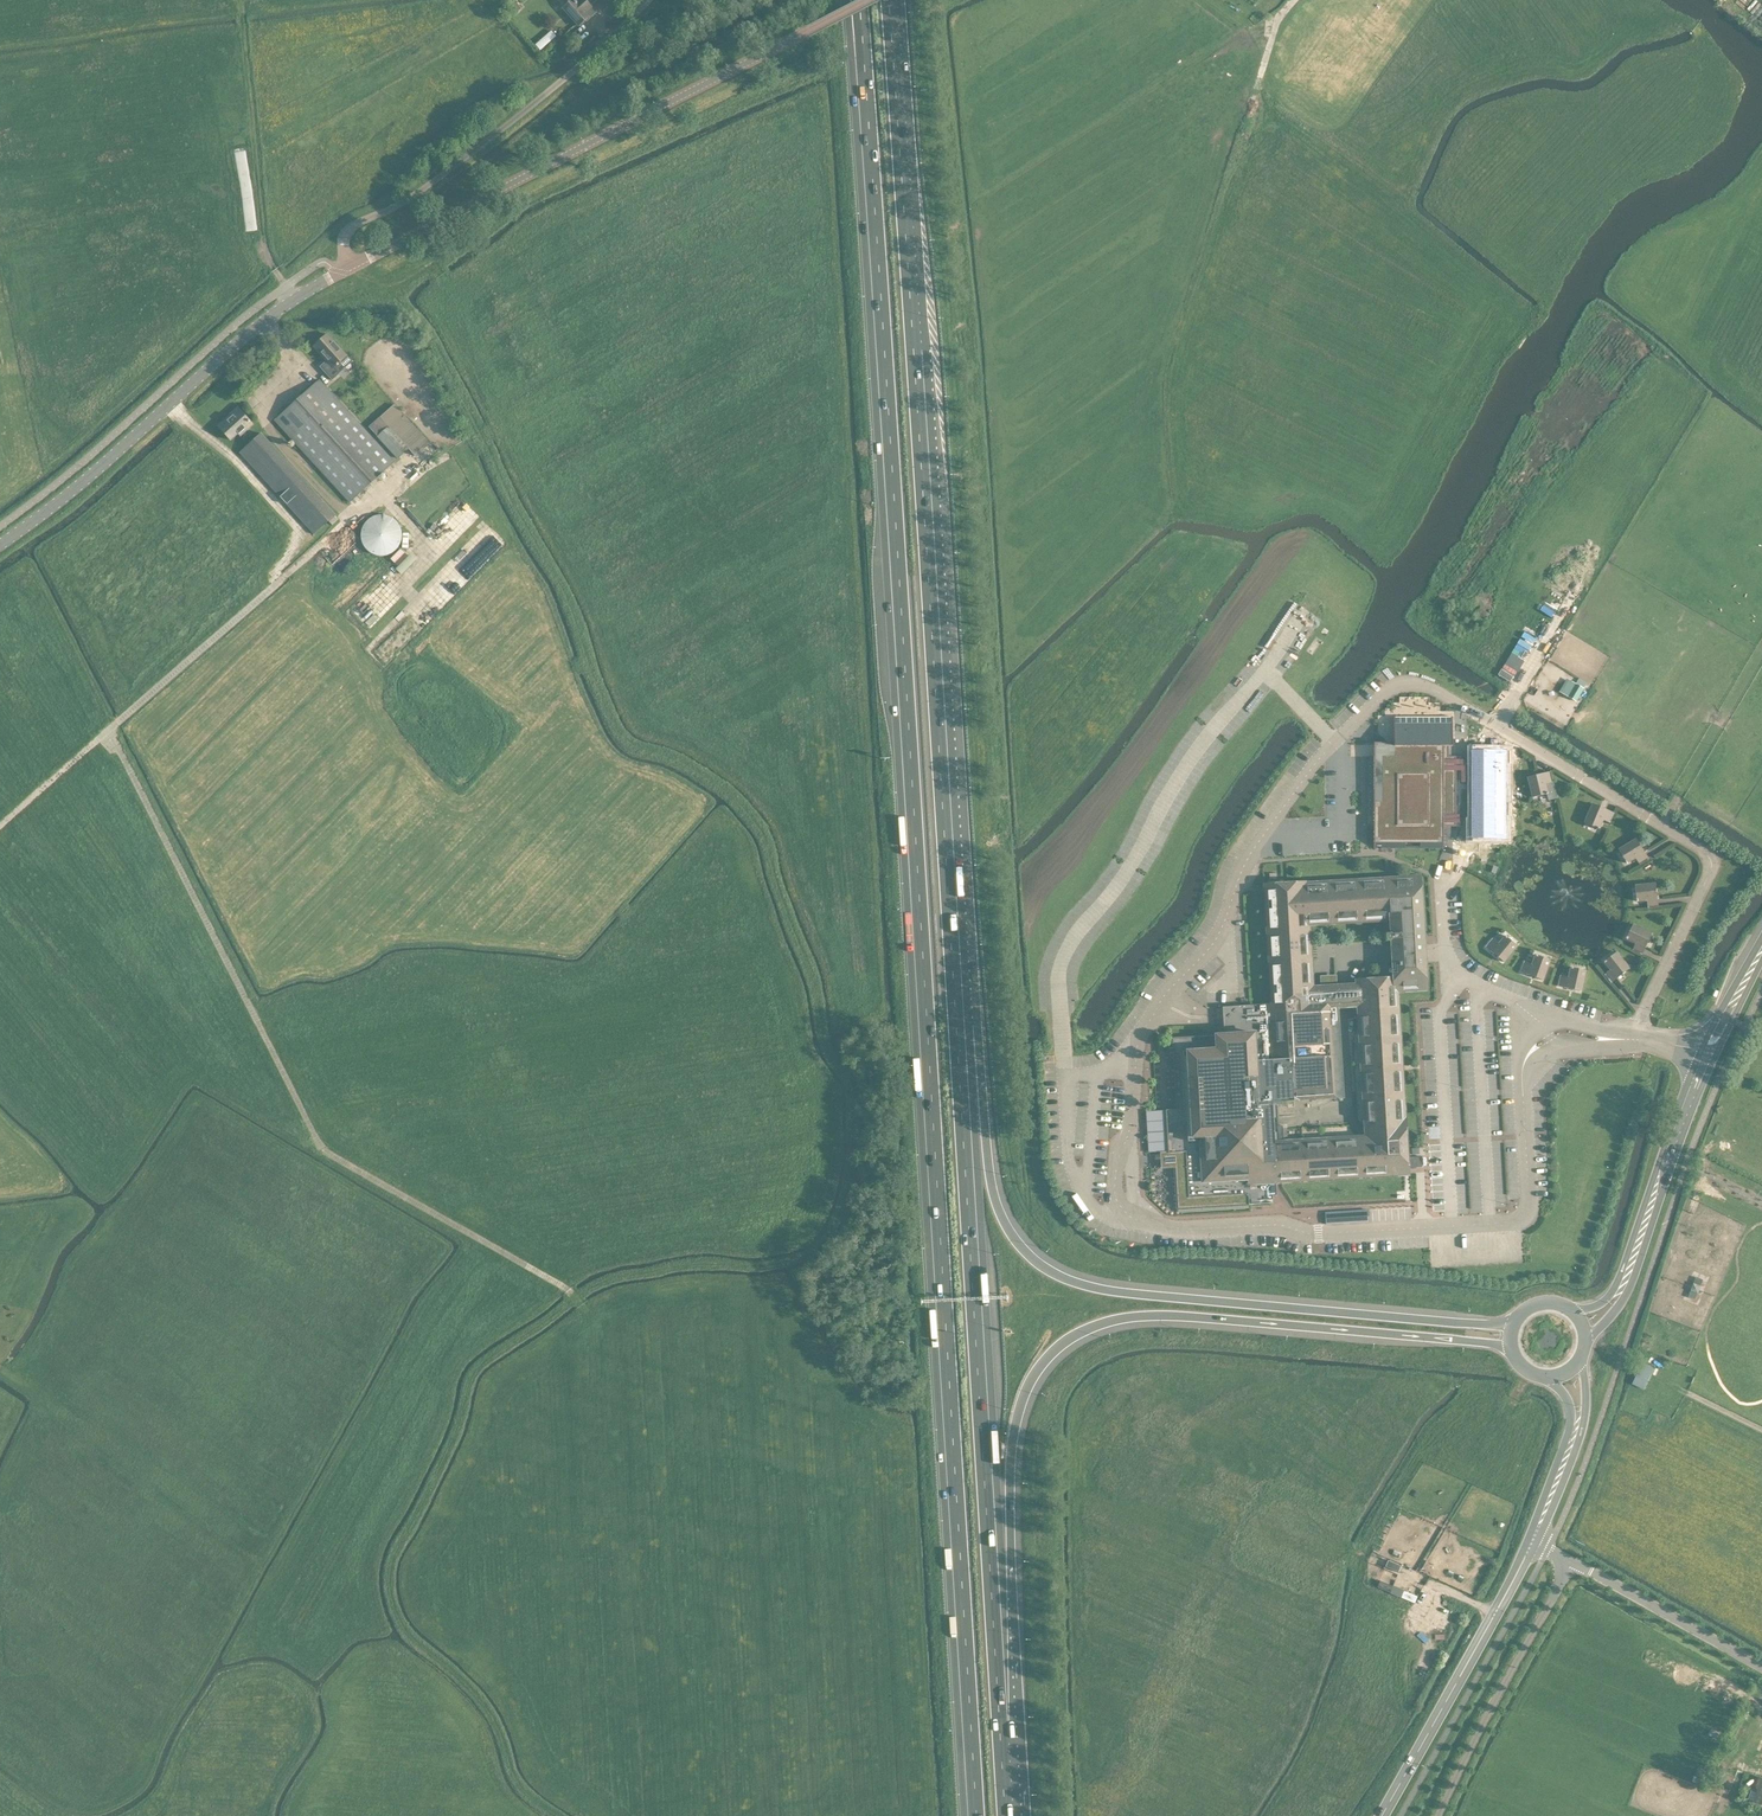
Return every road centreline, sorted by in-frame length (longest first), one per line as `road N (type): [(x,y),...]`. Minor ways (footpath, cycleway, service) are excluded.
road 1 (track): [(559,1815),(521,1790),(501,1730),(468,1684),(408,1635),(389,1571),(399,1545),(451,1451),(481,1362),(604,1280),(685,1265),(791,1260),(826,1241),(849,1173),(851,1095),(825,1048),(815,989),(761,832),(718,786),(624,741),(550,567),(418,320),(351,265)]
road 2 (motorway): [(855,0),(972,1815)]
road 3 (motorway): [(960,1029),(896,0)]
road 4 (track): [(583,1305),(320,1148),(110,731)]
road 5 (motorway): [(1514,1324),(1146,1295),(1052,1271),(1013,1236),(998,1208),(981,1092),(960,1029)]
road 6 (motorway): [(991,1578),(1017,1414),(1047,1357),(1091,1327),(1170,1315),(1512,1346)]
road 7 (tertiary): [(351,265),(866,0)]
road 8 (motorway): [(991,1578),(960,1029)]
road 9 (tertiary): [(0,545),(259,324),(351,265)]
road 10 (unclassified): [(351,265),(342,240),(353,225),(404,202),(465,159),(604,46),(646,0)]
road 11 (track): [(110,731),(352,519)]
road 12 (secondary): [(1380,1815),(1532,1542)]
road 13 (track): [(240,0),(265,232),(286,286)]
road 14 (unclassified): [(1761,1667),(1532,1542)]
road 15 (motorway): [(1005,1815),(991,1578)]
road 16 (tertiary): [(1652,1202),(1709,1051)]
road 17 (tertiary): [(1585,1339),(1628,1291),(1652,1202)]
road 18 (secondary): [(1548,1500),(1583,1424),(1579,1359)]
road 19 (track): [(0,827),(110,731)]
road 20 (tertiary): [(1652,1202),(1614,1287),(1594,1306),(1570,1310)]
road 21 (secondary): [(1545,1376),(1570,1412),(1548,1500)]

